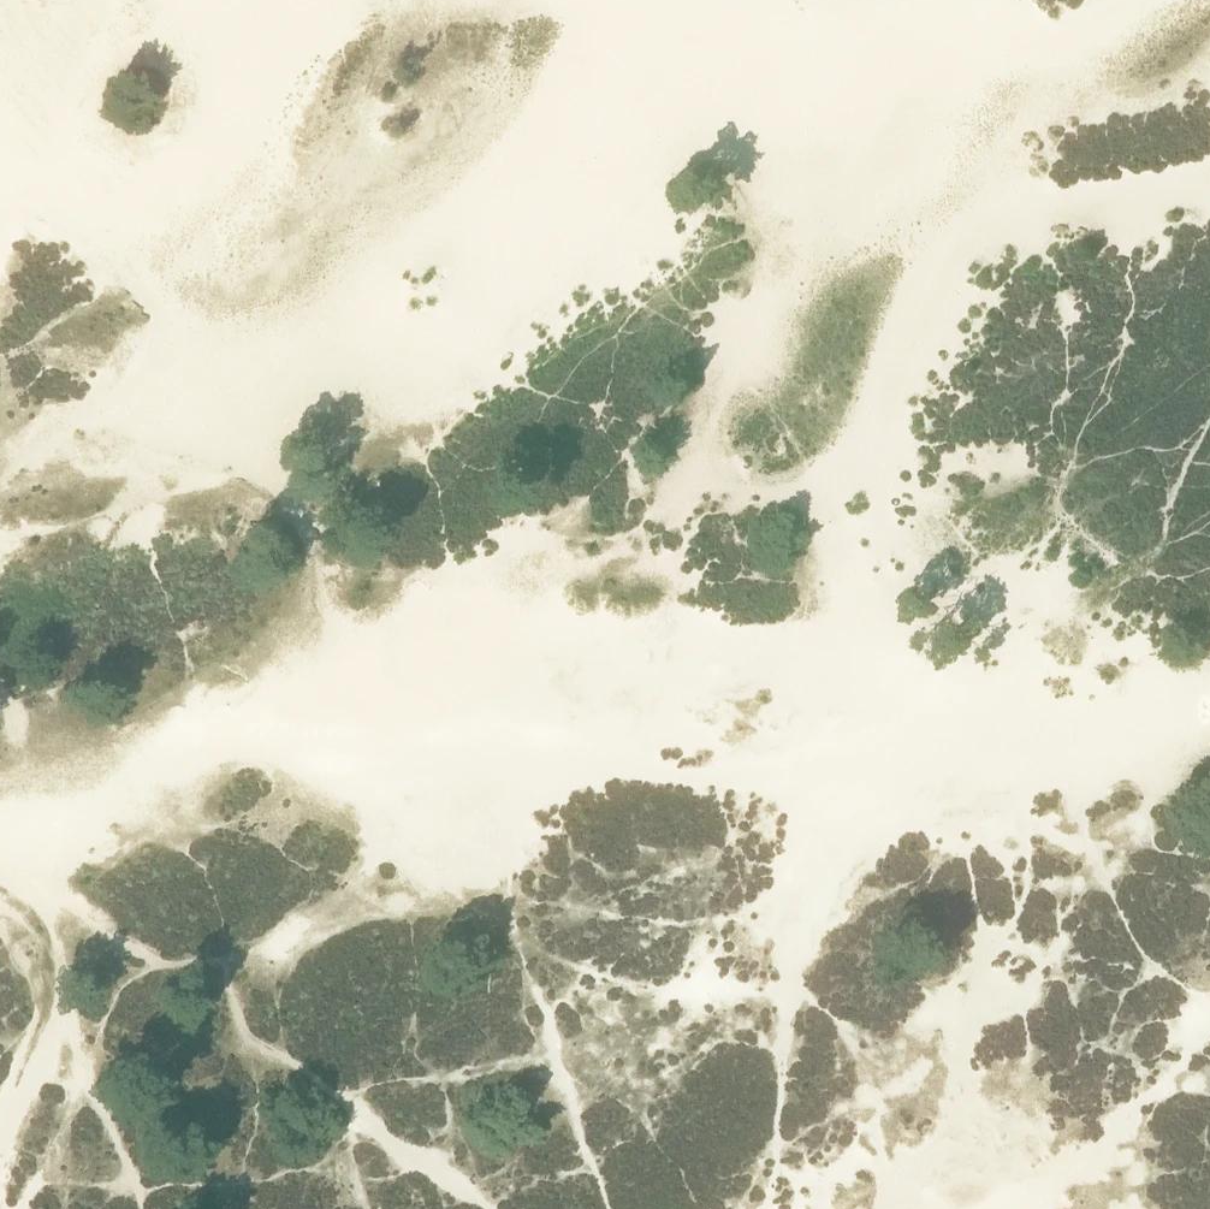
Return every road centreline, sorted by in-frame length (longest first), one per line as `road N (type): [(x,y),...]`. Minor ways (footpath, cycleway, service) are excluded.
road 1 (track): [(79,937),(144,964),(224,969),(252,1050),(487,1208)]
road 2 (track): [(79,937),(0,1126)]

